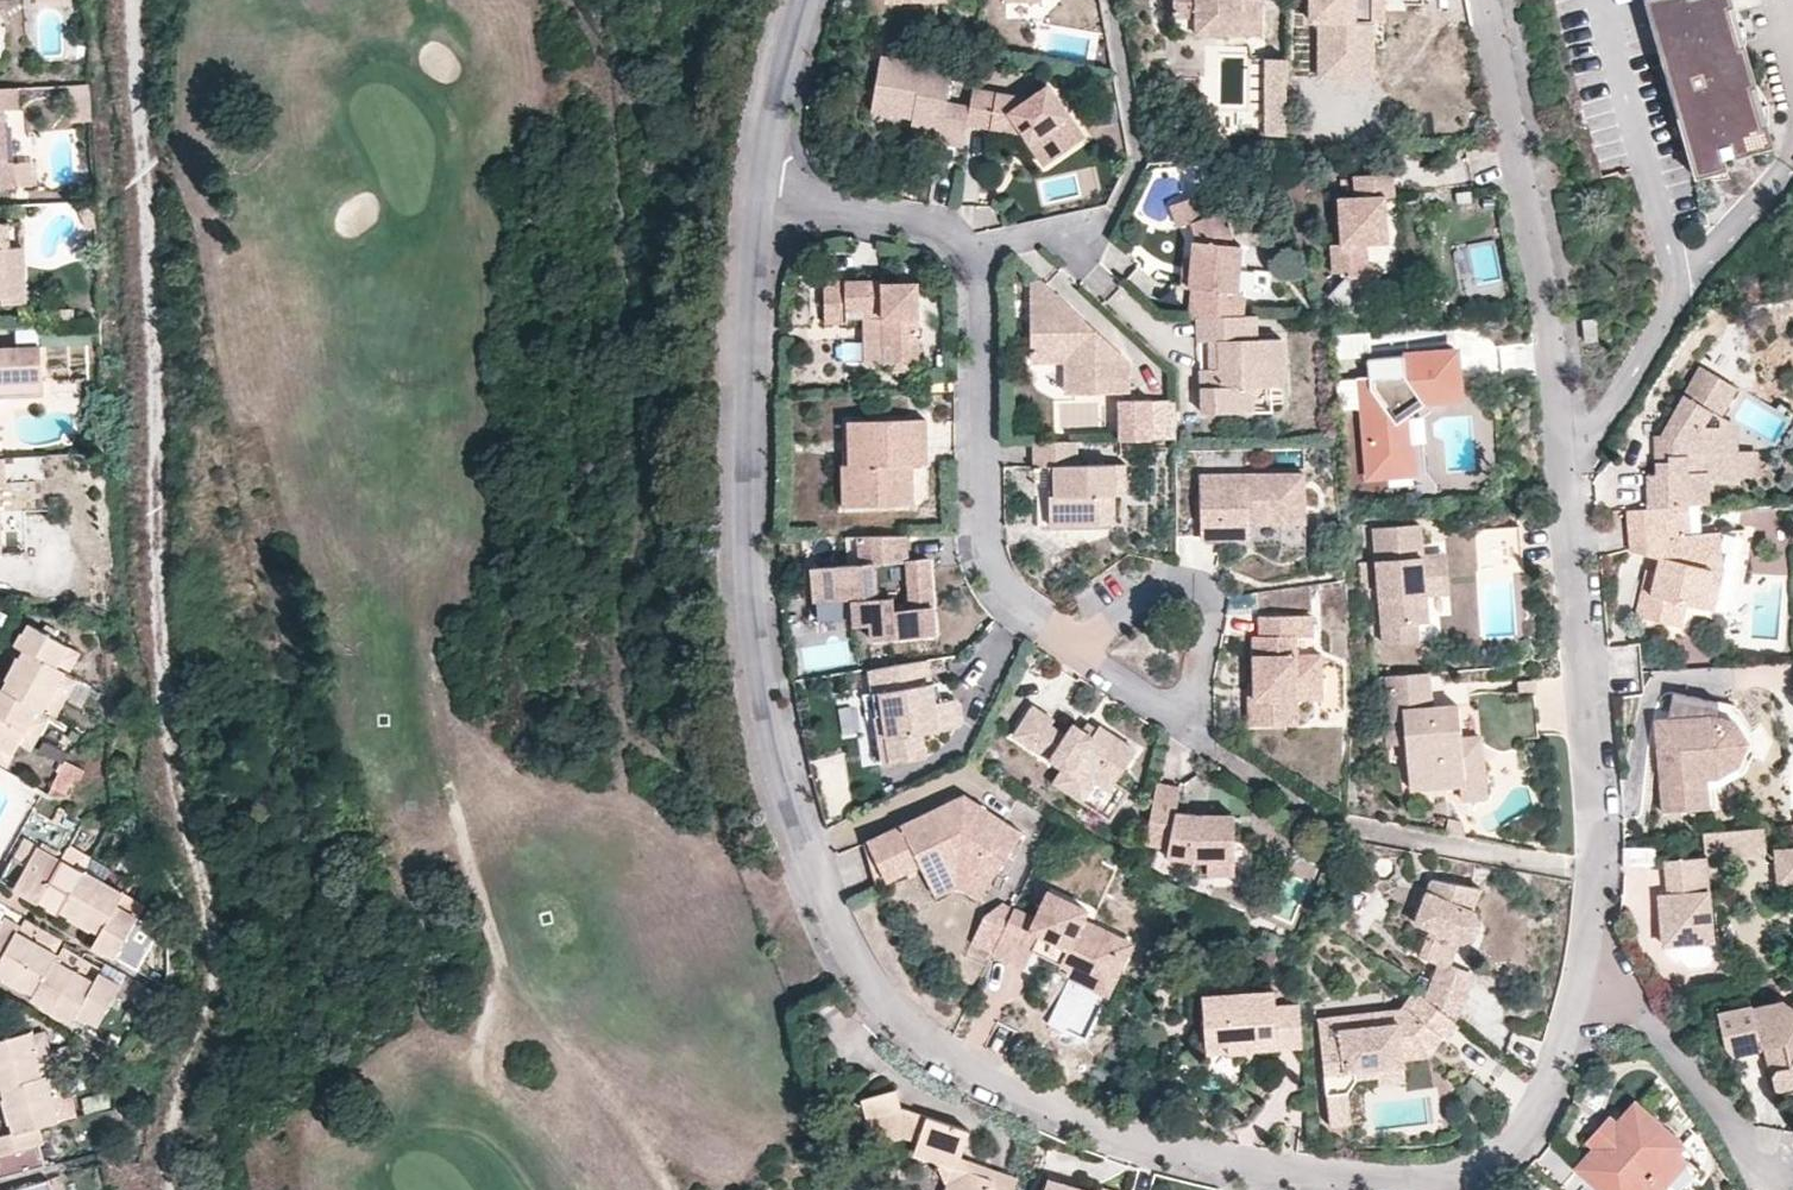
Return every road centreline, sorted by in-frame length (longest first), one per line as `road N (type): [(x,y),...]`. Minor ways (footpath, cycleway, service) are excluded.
road 1 (residential): [(766,201),(750,538),(756,649),(780,777),(870,984),(905,1026),(1030,1101),(1156,1143),(1294,1171),(1393,1180),(1456,1171)]
road 2 (residential): [(1580,978),(1598,866),(1585,635),(1529,195),(1485,0)]
road 3 (residential): [(964,251),(979,264),(990,558),(1033,611),(1075,641)]
road 4 (residential): [(1075,641),(1174,717),(1193,704),(1212,598),(1188,578),(1146,575)]
road 5 (residential): [(1580,978),(1649,1018),(1782,1166)]
road 6 (residential): [(1456,1171),(1483,1162),(1531,1123),(1565,1054),(1580,978)]
road 7 (residential): [(766,201),(943,231),(964,251)]
road 8 (residential): [(806,0),(766,201)]

